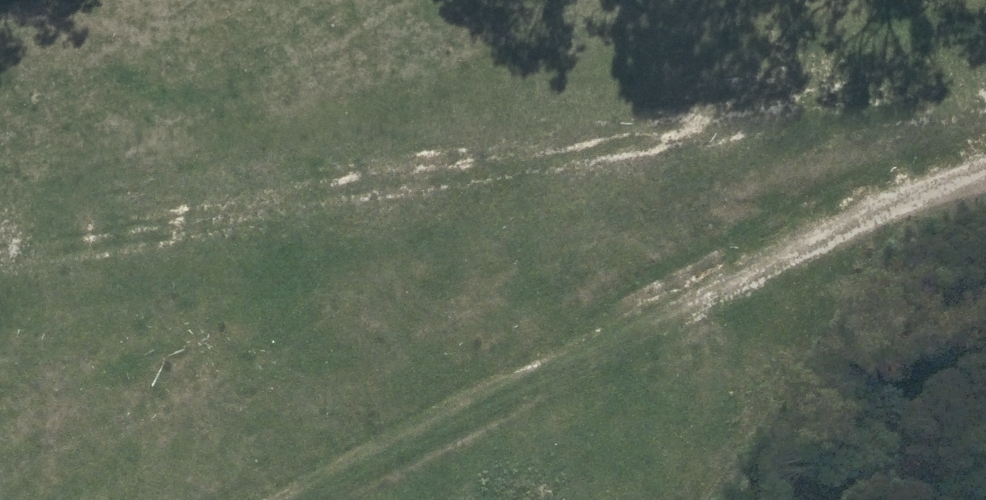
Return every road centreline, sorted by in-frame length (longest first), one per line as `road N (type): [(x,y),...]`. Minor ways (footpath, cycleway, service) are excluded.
road 1 (track): [(985,101),(938,99),(0,240)]
road 2 (track): [(985,161),(703,296),(322,499)]

